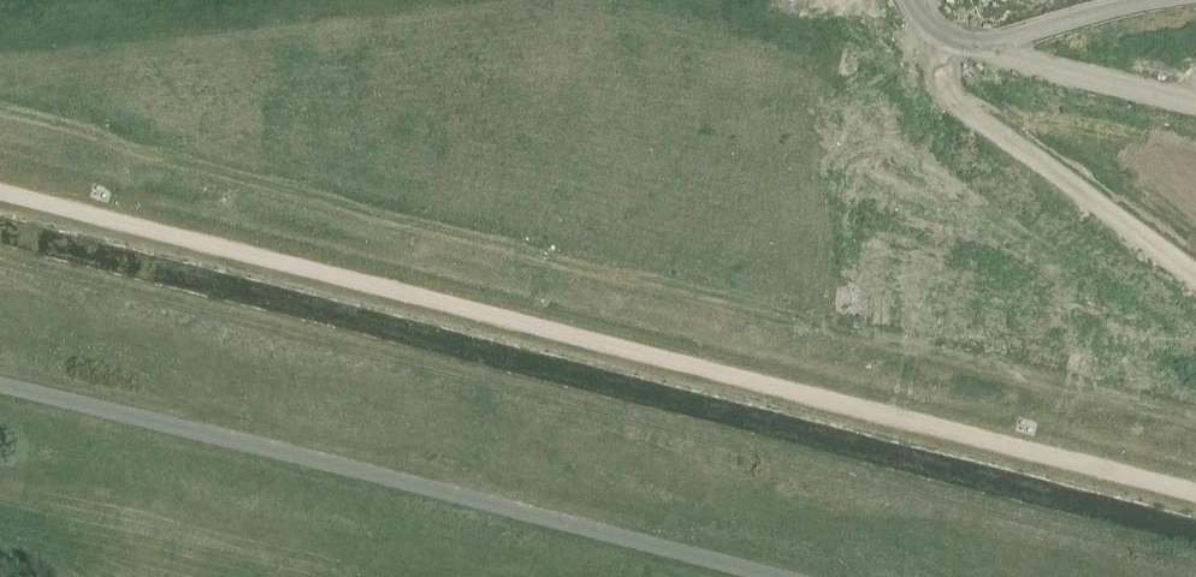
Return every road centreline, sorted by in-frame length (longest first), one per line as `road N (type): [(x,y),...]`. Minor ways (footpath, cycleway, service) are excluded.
road 1 (track): [(0,193),(1195,496)]
road 2 (unclassified): [(0,384),(786,576)]

